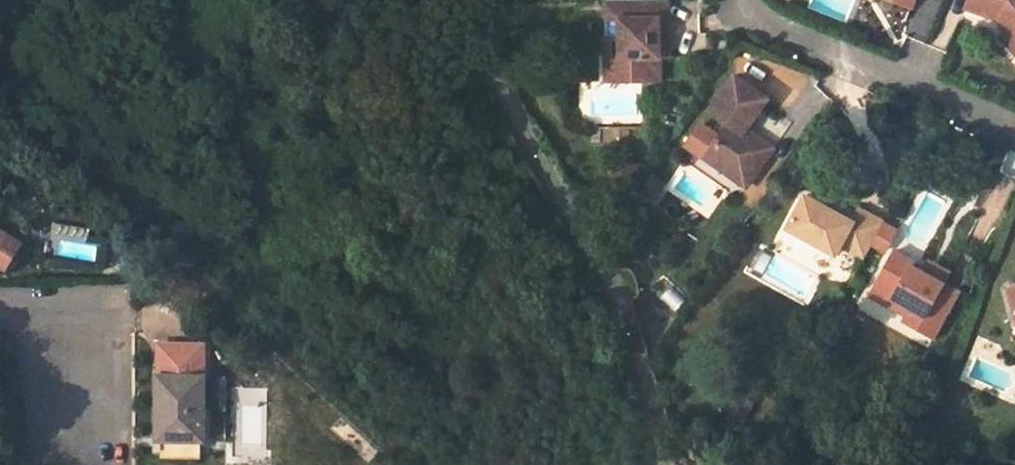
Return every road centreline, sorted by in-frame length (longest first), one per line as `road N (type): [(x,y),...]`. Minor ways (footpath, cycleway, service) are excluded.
road 1 (unclassified): [(666,464),(610,277),(553,153)]
road 2 (residential): [(553,153),(475,0)]

